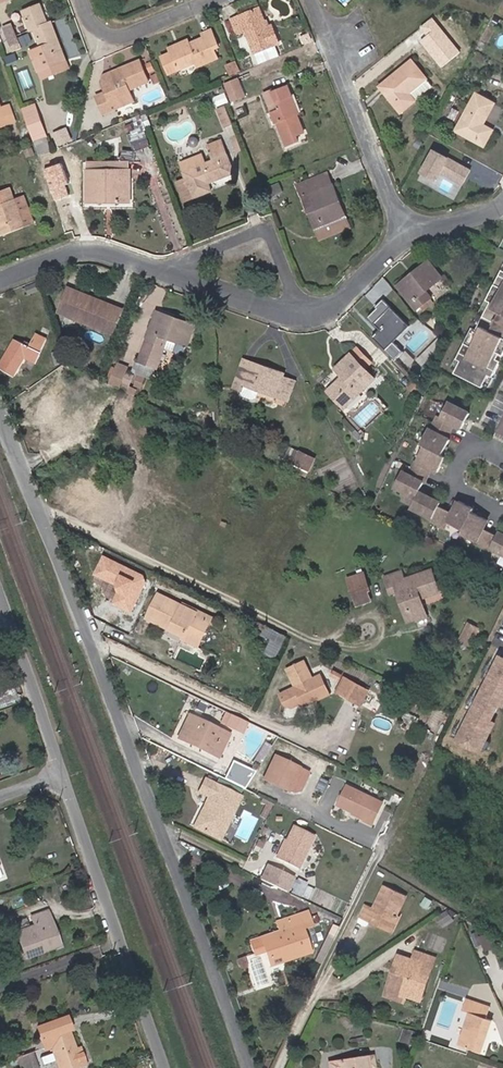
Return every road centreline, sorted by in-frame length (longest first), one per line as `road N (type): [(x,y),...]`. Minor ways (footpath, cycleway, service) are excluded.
road 1 (residential): [(249,1067),(0,407)]
road 2 (residential): [(0,280),(94,251),(284,316),(315,317),(351,300),(409,233)]
road 3 (residential): [(163,1067),(61,774)]
road 4 (residential): [(409,233),(314,0)]
road 5 (residential): [(61,774),(0,615)]
road 6 (residential): [(217,0),(137,36),(96,27),(86,0)]

